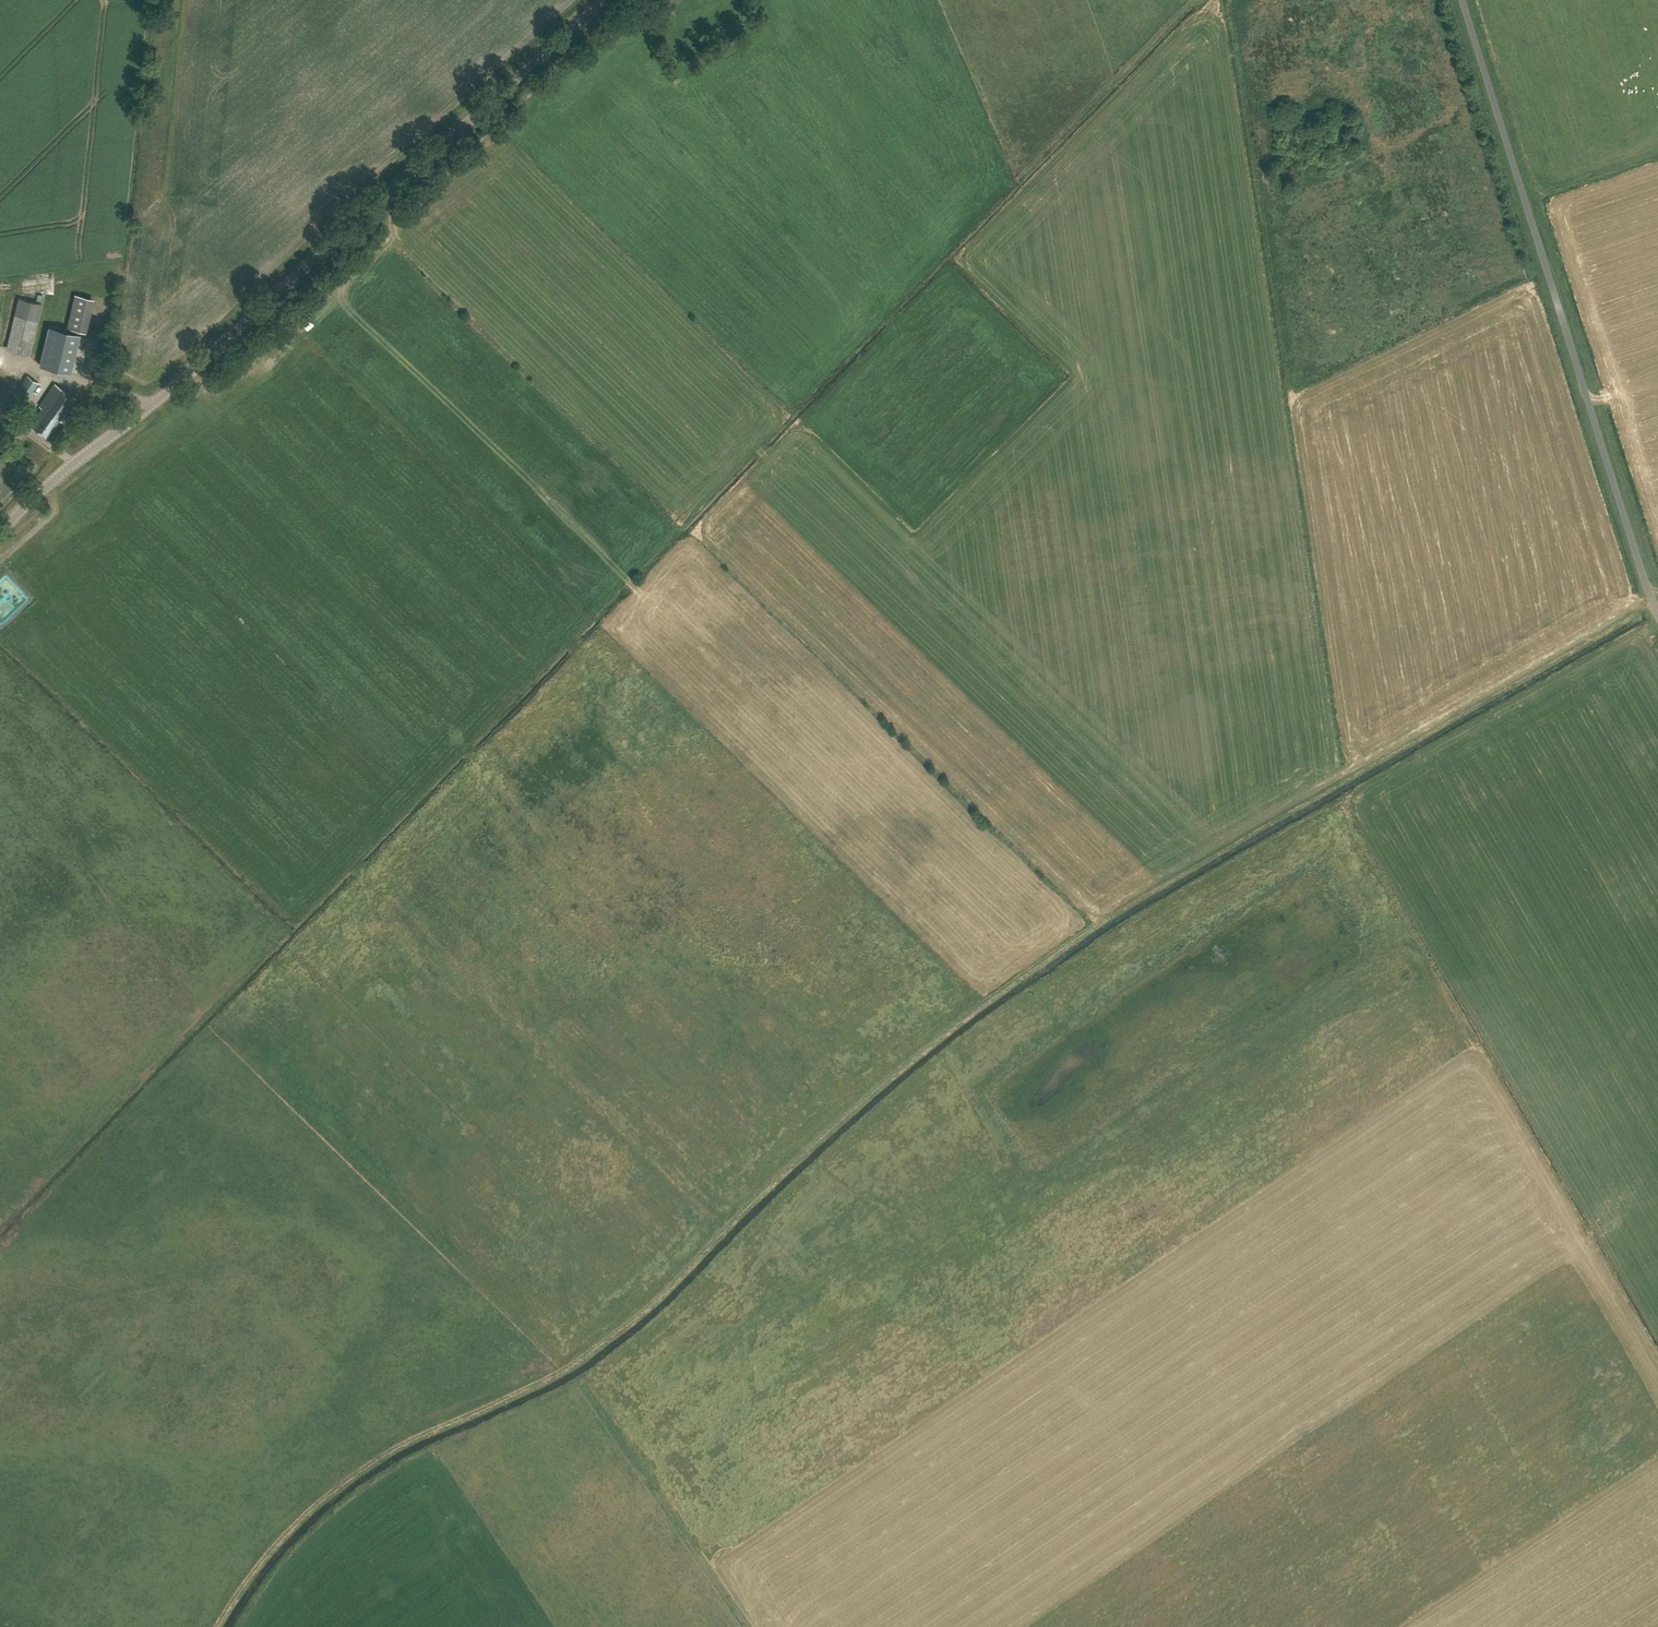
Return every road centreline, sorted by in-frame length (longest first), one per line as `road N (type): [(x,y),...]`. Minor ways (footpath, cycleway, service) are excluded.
road 1 (tertiary): [(0,530),(149,408),(605,0)]
road 2 (unclassified): [(1657,610),(1464,0)]

